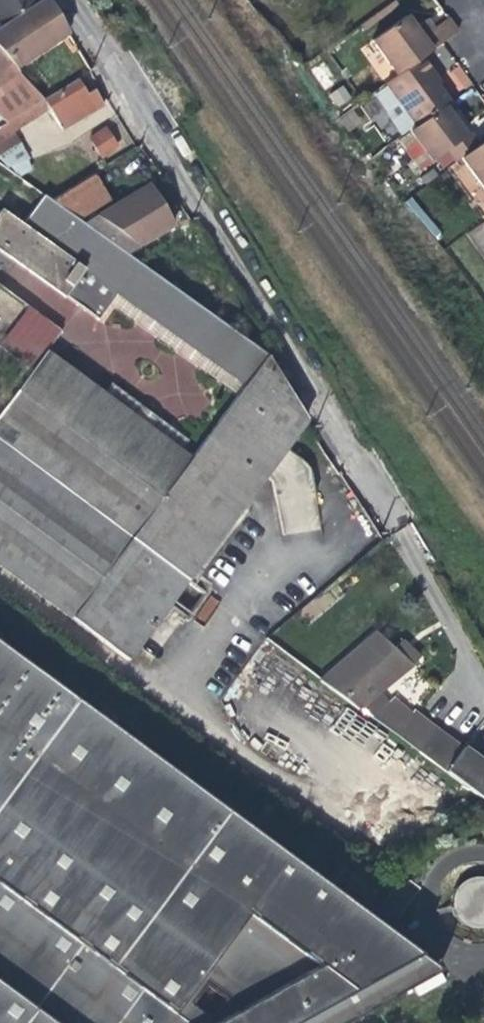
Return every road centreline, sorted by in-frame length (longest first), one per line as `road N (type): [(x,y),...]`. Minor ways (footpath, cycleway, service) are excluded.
road 1 (residential): [(77,0),(401,528),(483,684)]

